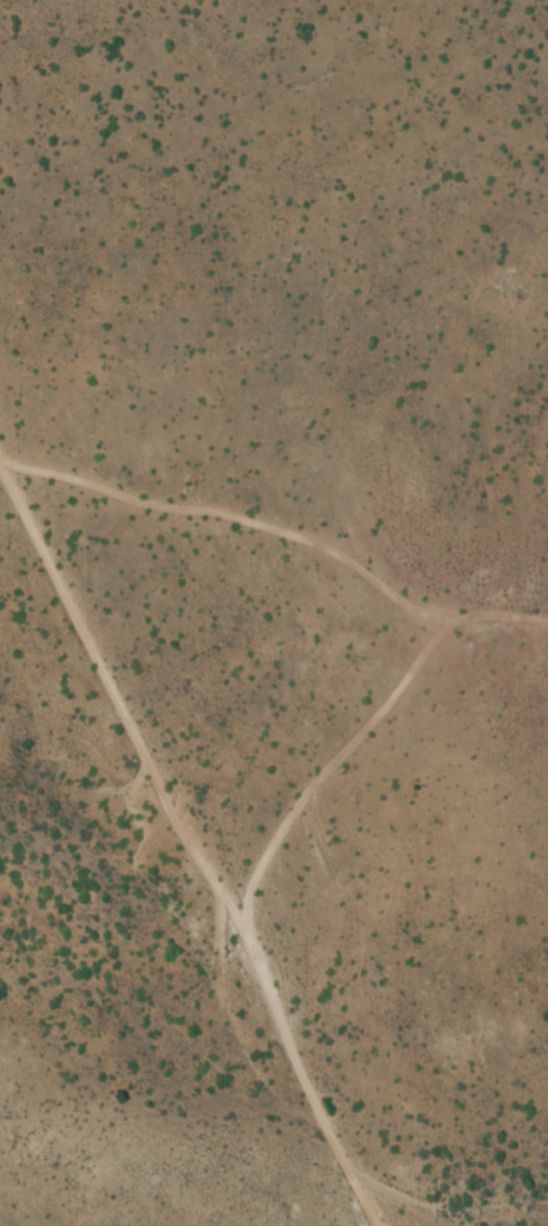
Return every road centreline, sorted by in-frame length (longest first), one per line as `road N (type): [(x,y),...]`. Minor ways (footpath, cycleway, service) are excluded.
road 1 (residential): [(383,1225),(250,933),(237,858),(176,808),(169,765),(39,498),(45,467)]
road 2 (residential): [(547,625),(404,591),(348,529),(145,473),(45,467),(0,421)]
road 3 (residential): [(237,858),(287,808),(404,591)]

